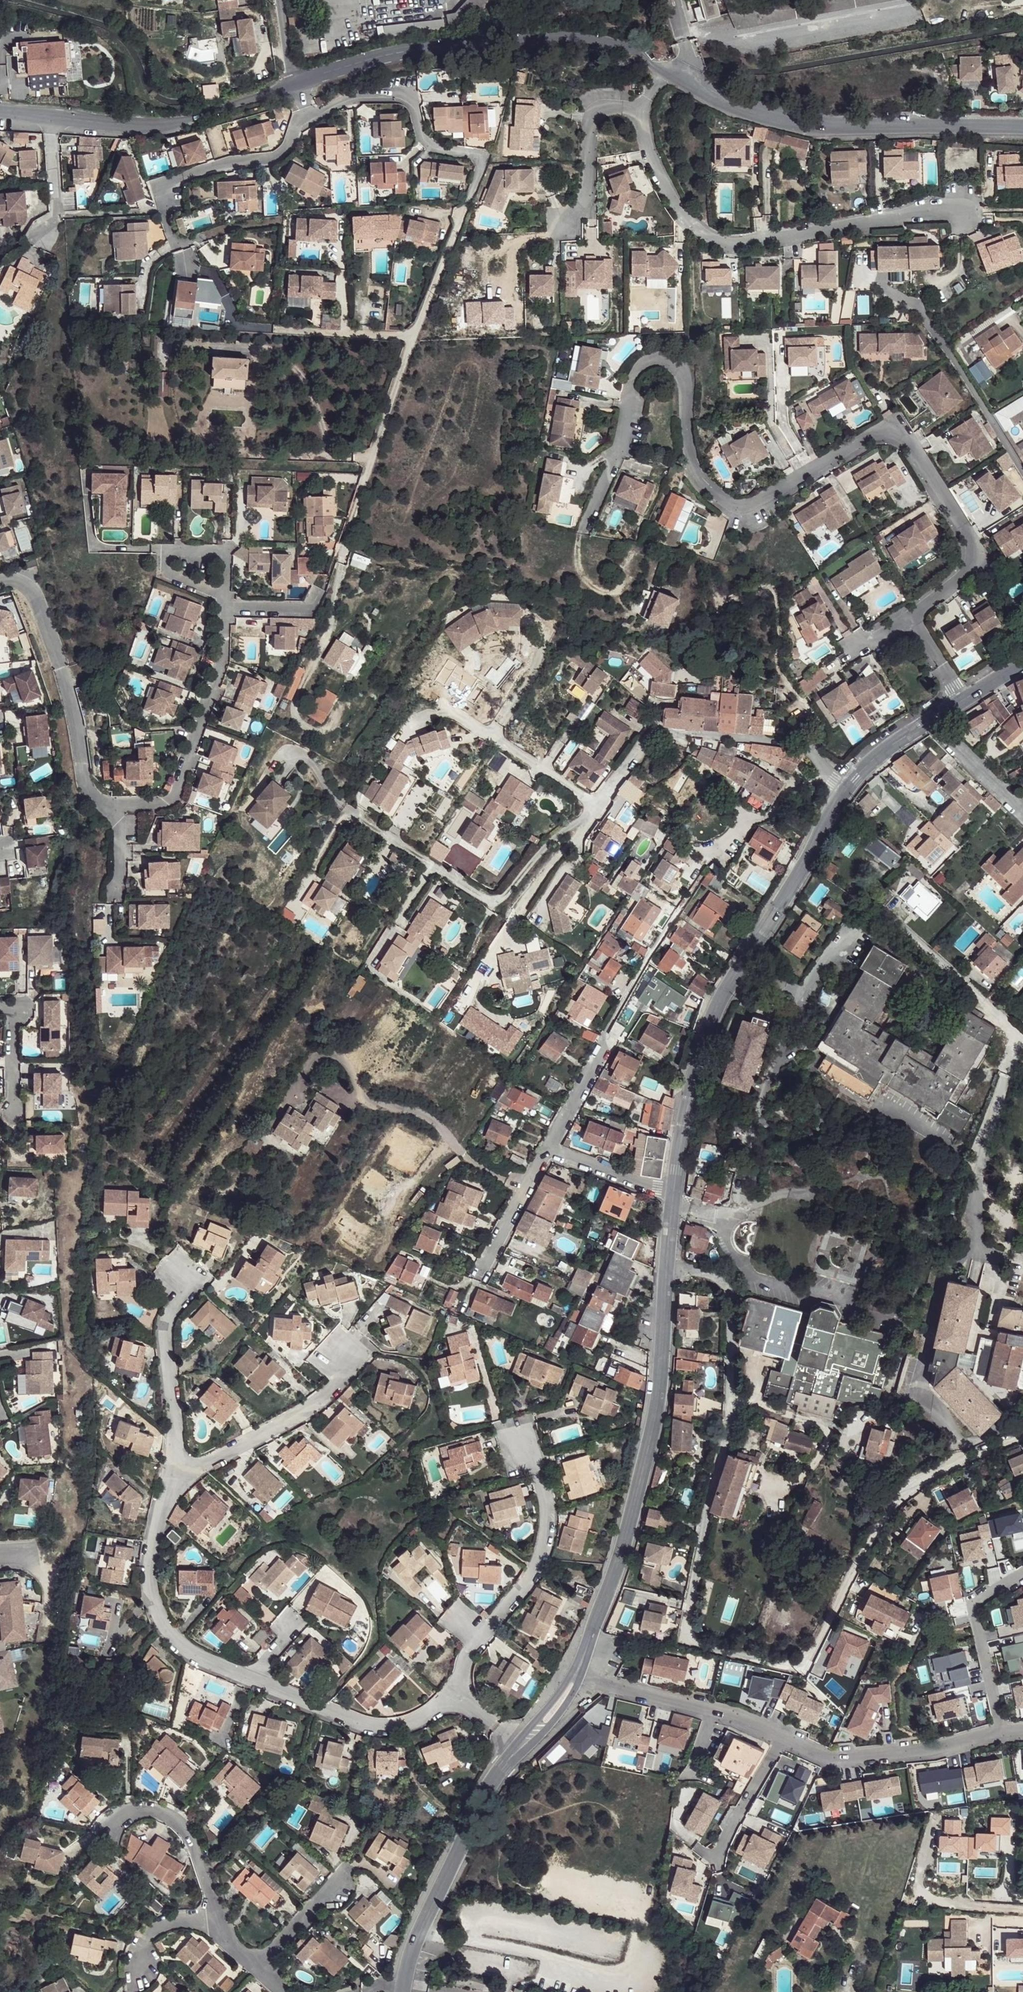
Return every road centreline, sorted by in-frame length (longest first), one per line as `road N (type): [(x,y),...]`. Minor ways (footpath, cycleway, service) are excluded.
road 1 (unclassified): [(907,615),(971,569),(976,546),(907,440),(867,440),(764,506),(741,509),(723,502),(694,470),(686,388),(679,368),(665,361),(640,363),(629,380),(622,439),(582,533)]
road 2 (unclassified): [(1022,127),(819,130),(744,110),(612,43),(567,39),(405,50),(292,85)]
road 3 (residential): [(576,1674),(620,1558),(657,1415),(673,1195)]
road 4 (residential): [(673,1195),(688,1097),(716,1011),(848,789)]
road 5 (unclassified): [(706,869),(645,962),(548,1150)]
road 6 (residential): [(352,813),(493,901),(595,805)]
road 7 (residential): [(595,805),(643,745),(663,733),(800,747),(848,789)]
road 8 (unclassified): [(292,85),(176,124),(120,127),(0,113)]
road 9 (residential): [(453,1689),(476,1638),(539,1554),(545,1510),(521,1422)]
road 10 (residential): [(0,583),(25,585),(39,603),(85,783),(120,812)]
road 11 (residential): [(403,1990),(421,1929),(502,1766),(521,1747)]
road 12 (residential): [(250,1678),(176,1640),(151,1591),(149,1567),(174,1476)]
road 13 (residential): [(120,812),(170,801),(213,692),(223,607)]
road 14 (residential): [(174,1476),(302,1415),(345,1367),(327,1348)]
road 15 (residential): [(174,1476),(166,1322),(188,1287),(162,1262)]
road 16 (residential): [(783,1736),(836,1757),(1005,1734)]
road 17 (residential): [(453,1689),(432,1712),(381,1728),(250,1678)]
road 18 (residential): [(576,1674),(706,1707),(783,1736)]
road 19 (residential): [(1005,1734),(972,1605),(1022,1574)]
road 20 (residential): [(223,607),(224,561),(219,552),(166,554),(172,576),(223,596)]
road 21 (residential): [(216,1917),(183,1824),(156,1807),(139,1808),(108,1828)]
road 22 (residential): [(443,703),(595,805)]
road 23 (residential): [(783,1736),(715,1857)]
road 24 (unclassified): [(548,1150),(480,1271)]
road 25 (unclassified): [(548,1150),(673,1195)]
road 26 (residential): [(1022,813),(930,722)]
road 27 (residential): [(258,1968),(345,1874)]
road 28 (residential): [(216,1917),(186,1915),(150,1933),(135,1981)]

